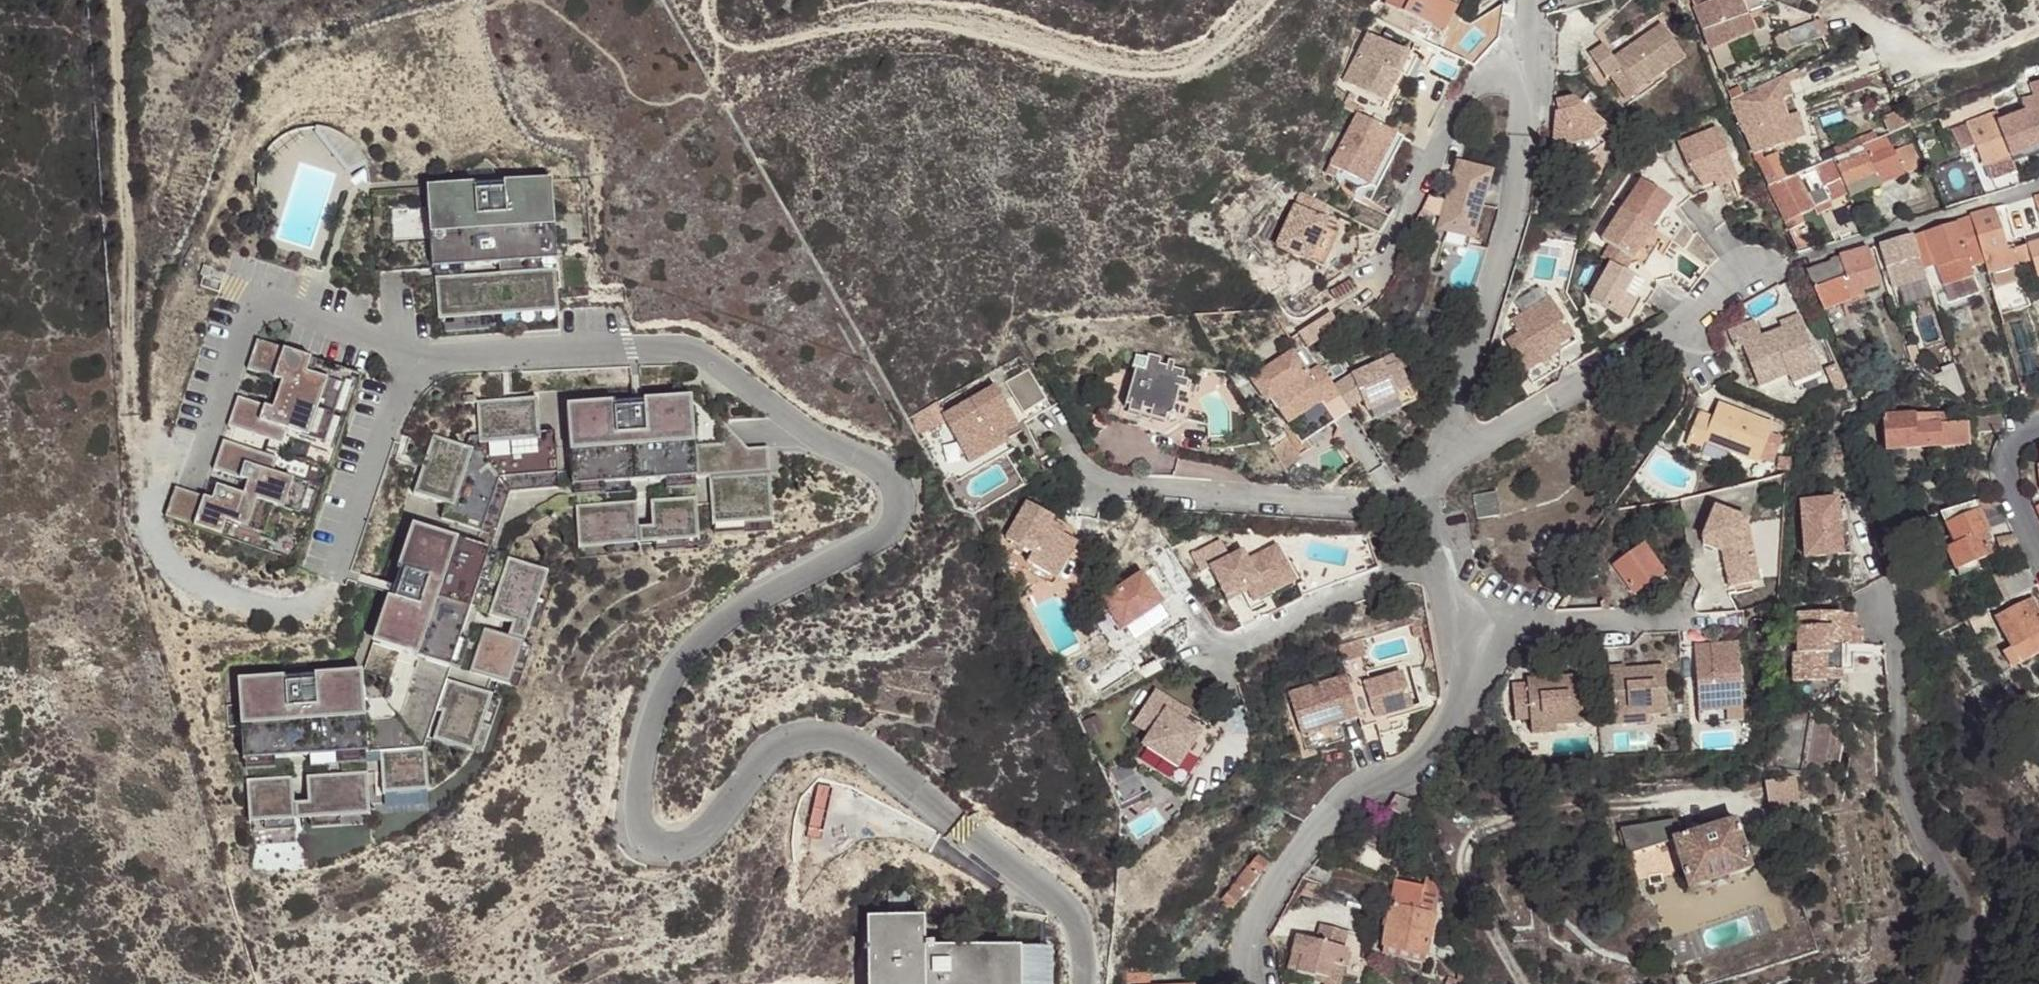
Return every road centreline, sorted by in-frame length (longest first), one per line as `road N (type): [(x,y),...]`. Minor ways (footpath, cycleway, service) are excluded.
road 1 (unclassified): [(408,357),(688,348),(820,442),(875,466),(898,499),(892,529),(751,603),(701,641),(667,685),(643,760),(639,830),(658,848),(692,842),(763,757),(802,734),(829,733),(863,747),(958,824)]
road 2 (track): [(116,0),(131,415),(146,454),(169,472)]
road 3 (residential): [(2038,190),(1793,265)]
road 4 (residential): [(958,824),(1072,913),(1084,983)]
road 5 (unclassified): [(2038,30),(1976,57),(1926,62),(1855,15)]
road 6 (residential): [(2038,429),(2022,436),(2004,467),(2038,553)]

